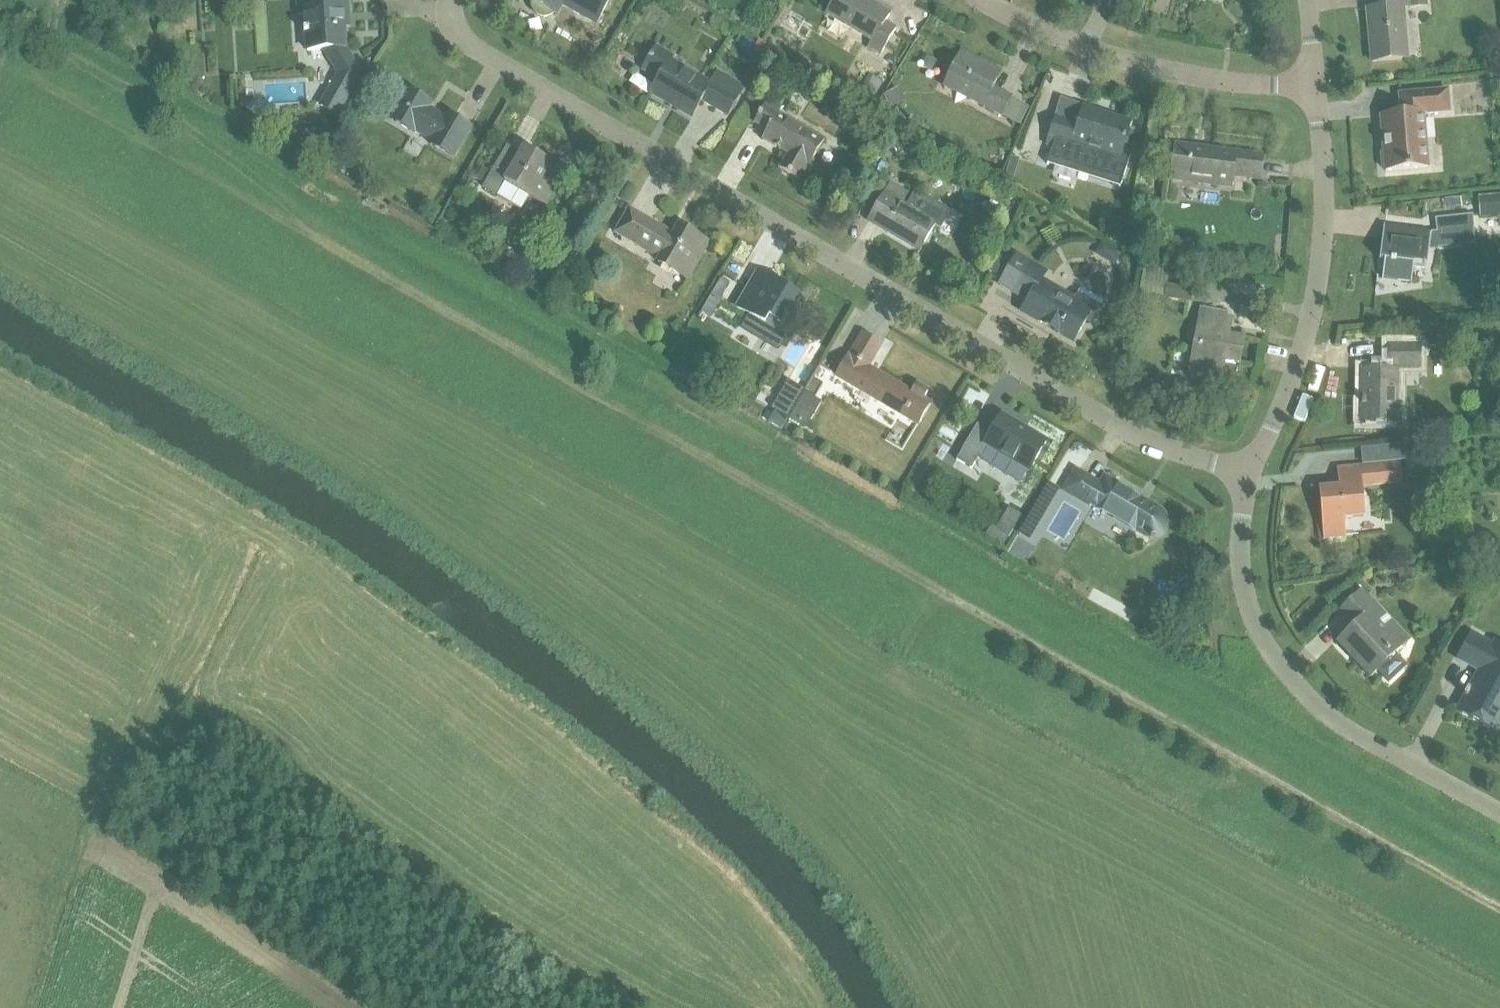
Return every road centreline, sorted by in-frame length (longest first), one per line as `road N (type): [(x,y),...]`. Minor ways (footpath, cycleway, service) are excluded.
road 1 (residential): [(460,0),(457,23),(467,41),(1126,428),(1254,480)]
road 2 (residential): [(1499,811),(1349,731),(1295,678),(1264,633),(1251,589),(1254,480)]
road 3 (residential): [(1254,480),(1308,359),(1334,222),(1314,85)]
road 4 (residential): [(1314,85),(1231,82),(1110,57),(983,0)]

